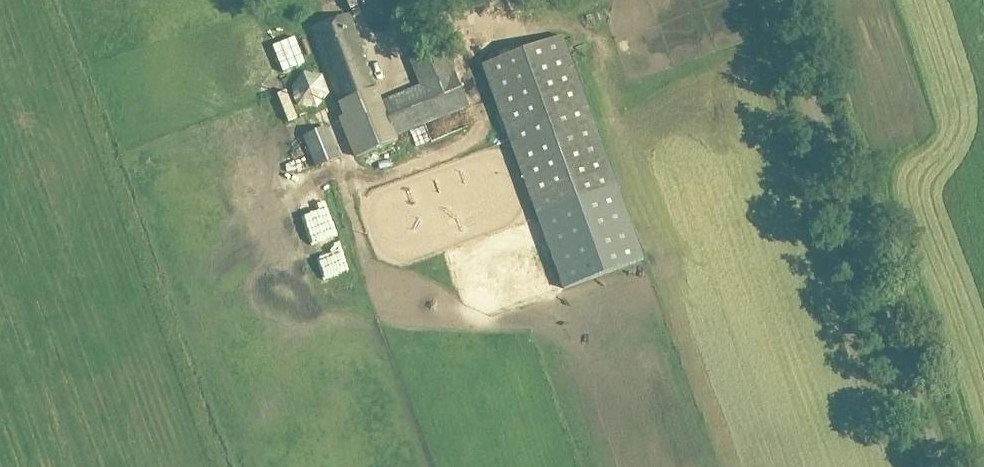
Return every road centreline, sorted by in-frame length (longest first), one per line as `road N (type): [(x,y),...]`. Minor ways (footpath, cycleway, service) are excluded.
road 1 (unclassified): [(935,466),(770,0)]

